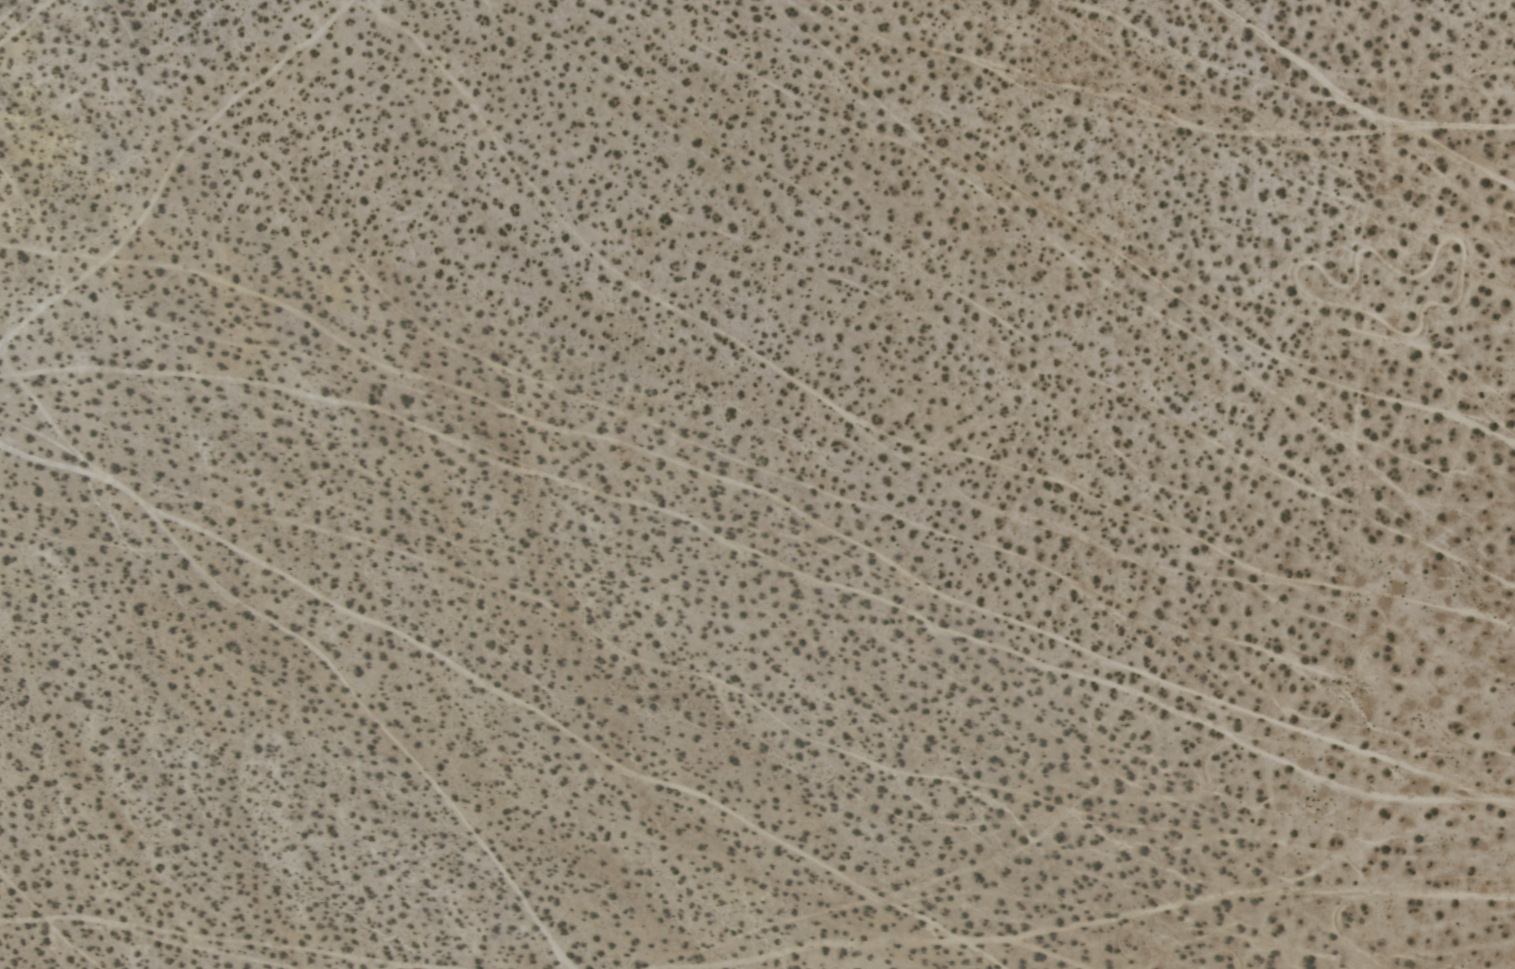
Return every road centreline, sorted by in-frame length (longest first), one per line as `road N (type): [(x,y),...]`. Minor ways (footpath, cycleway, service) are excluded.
road 1 (track): [(1514,811),(1371,801),(1300,774)]

